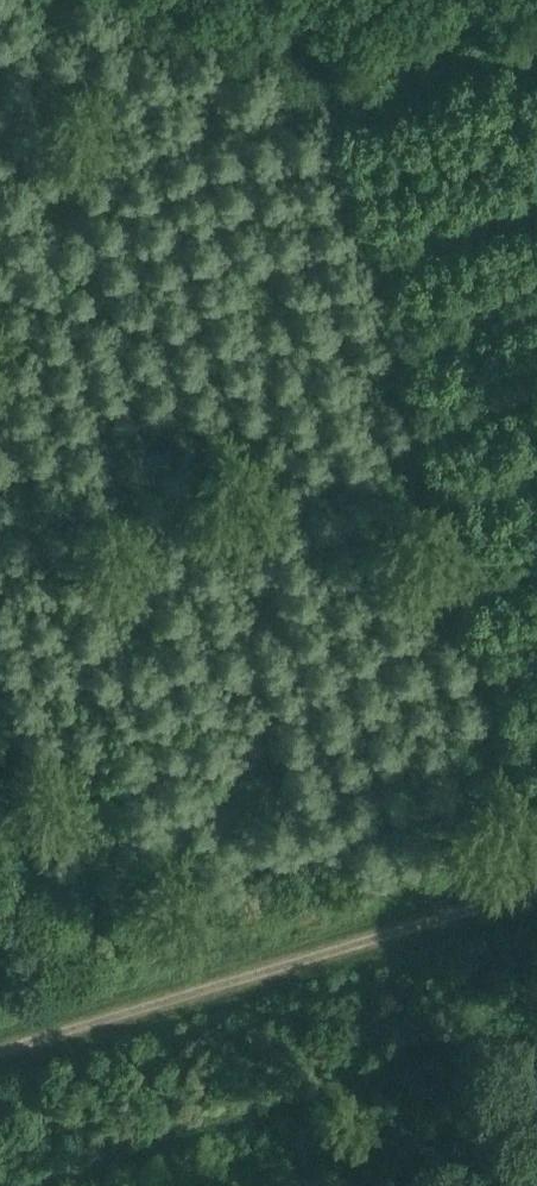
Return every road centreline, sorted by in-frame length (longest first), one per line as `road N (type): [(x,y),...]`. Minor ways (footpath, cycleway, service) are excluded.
road 1 (track): [(536,891),(0,1049)]

